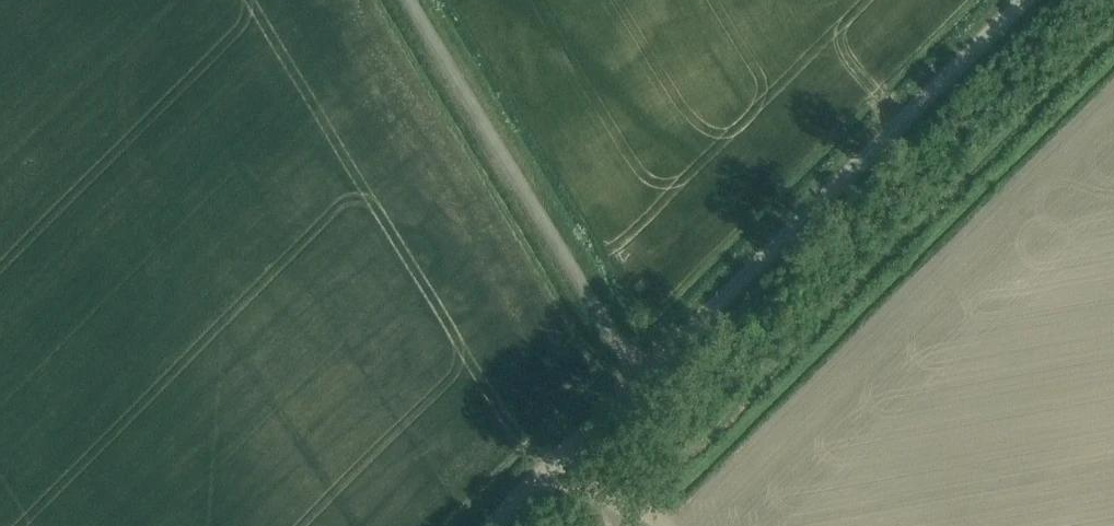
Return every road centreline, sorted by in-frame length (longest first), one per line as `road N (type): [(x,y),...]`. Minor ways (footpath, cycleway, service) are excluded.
road 1 (unclassified): [(485,525),(1016,0)]
road 2 (track): [(636,373),(408,0)]

